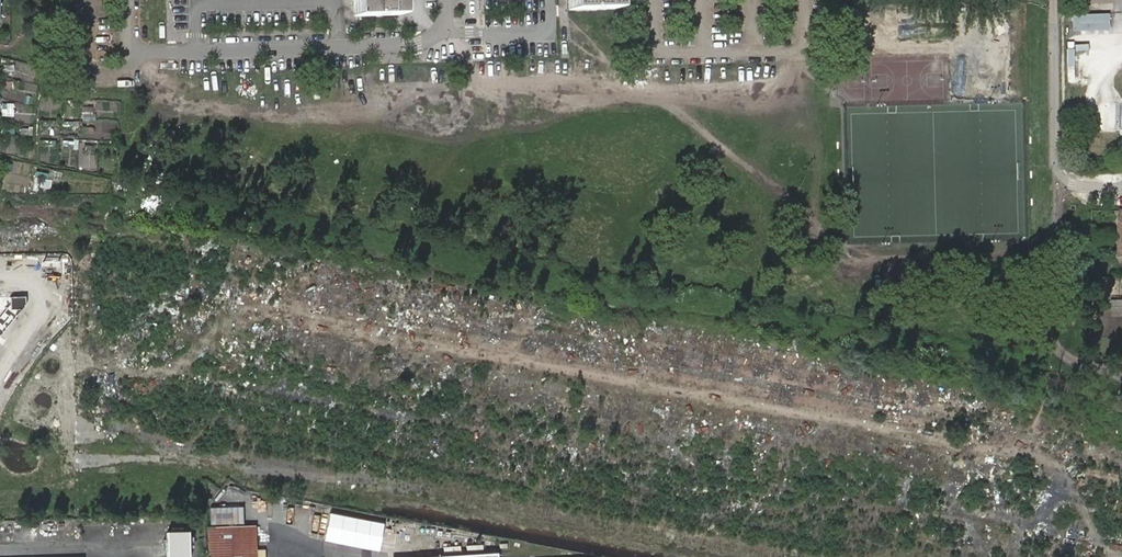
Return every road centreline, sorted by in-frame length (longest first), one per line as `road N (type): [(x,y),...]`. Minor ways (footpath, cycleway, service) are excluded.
road 1 (unclassified): [(1053,0),(1054,167),(1072,183),(1121,186)]
road 2 (residential): [(447,0),(447,19),(434,37),(413,46),(291,50)]
road 3 (residential): [(134,54),(291,50)]
road 4 (residential): [(85,0),(86,75),(134,74),(134,54)]

